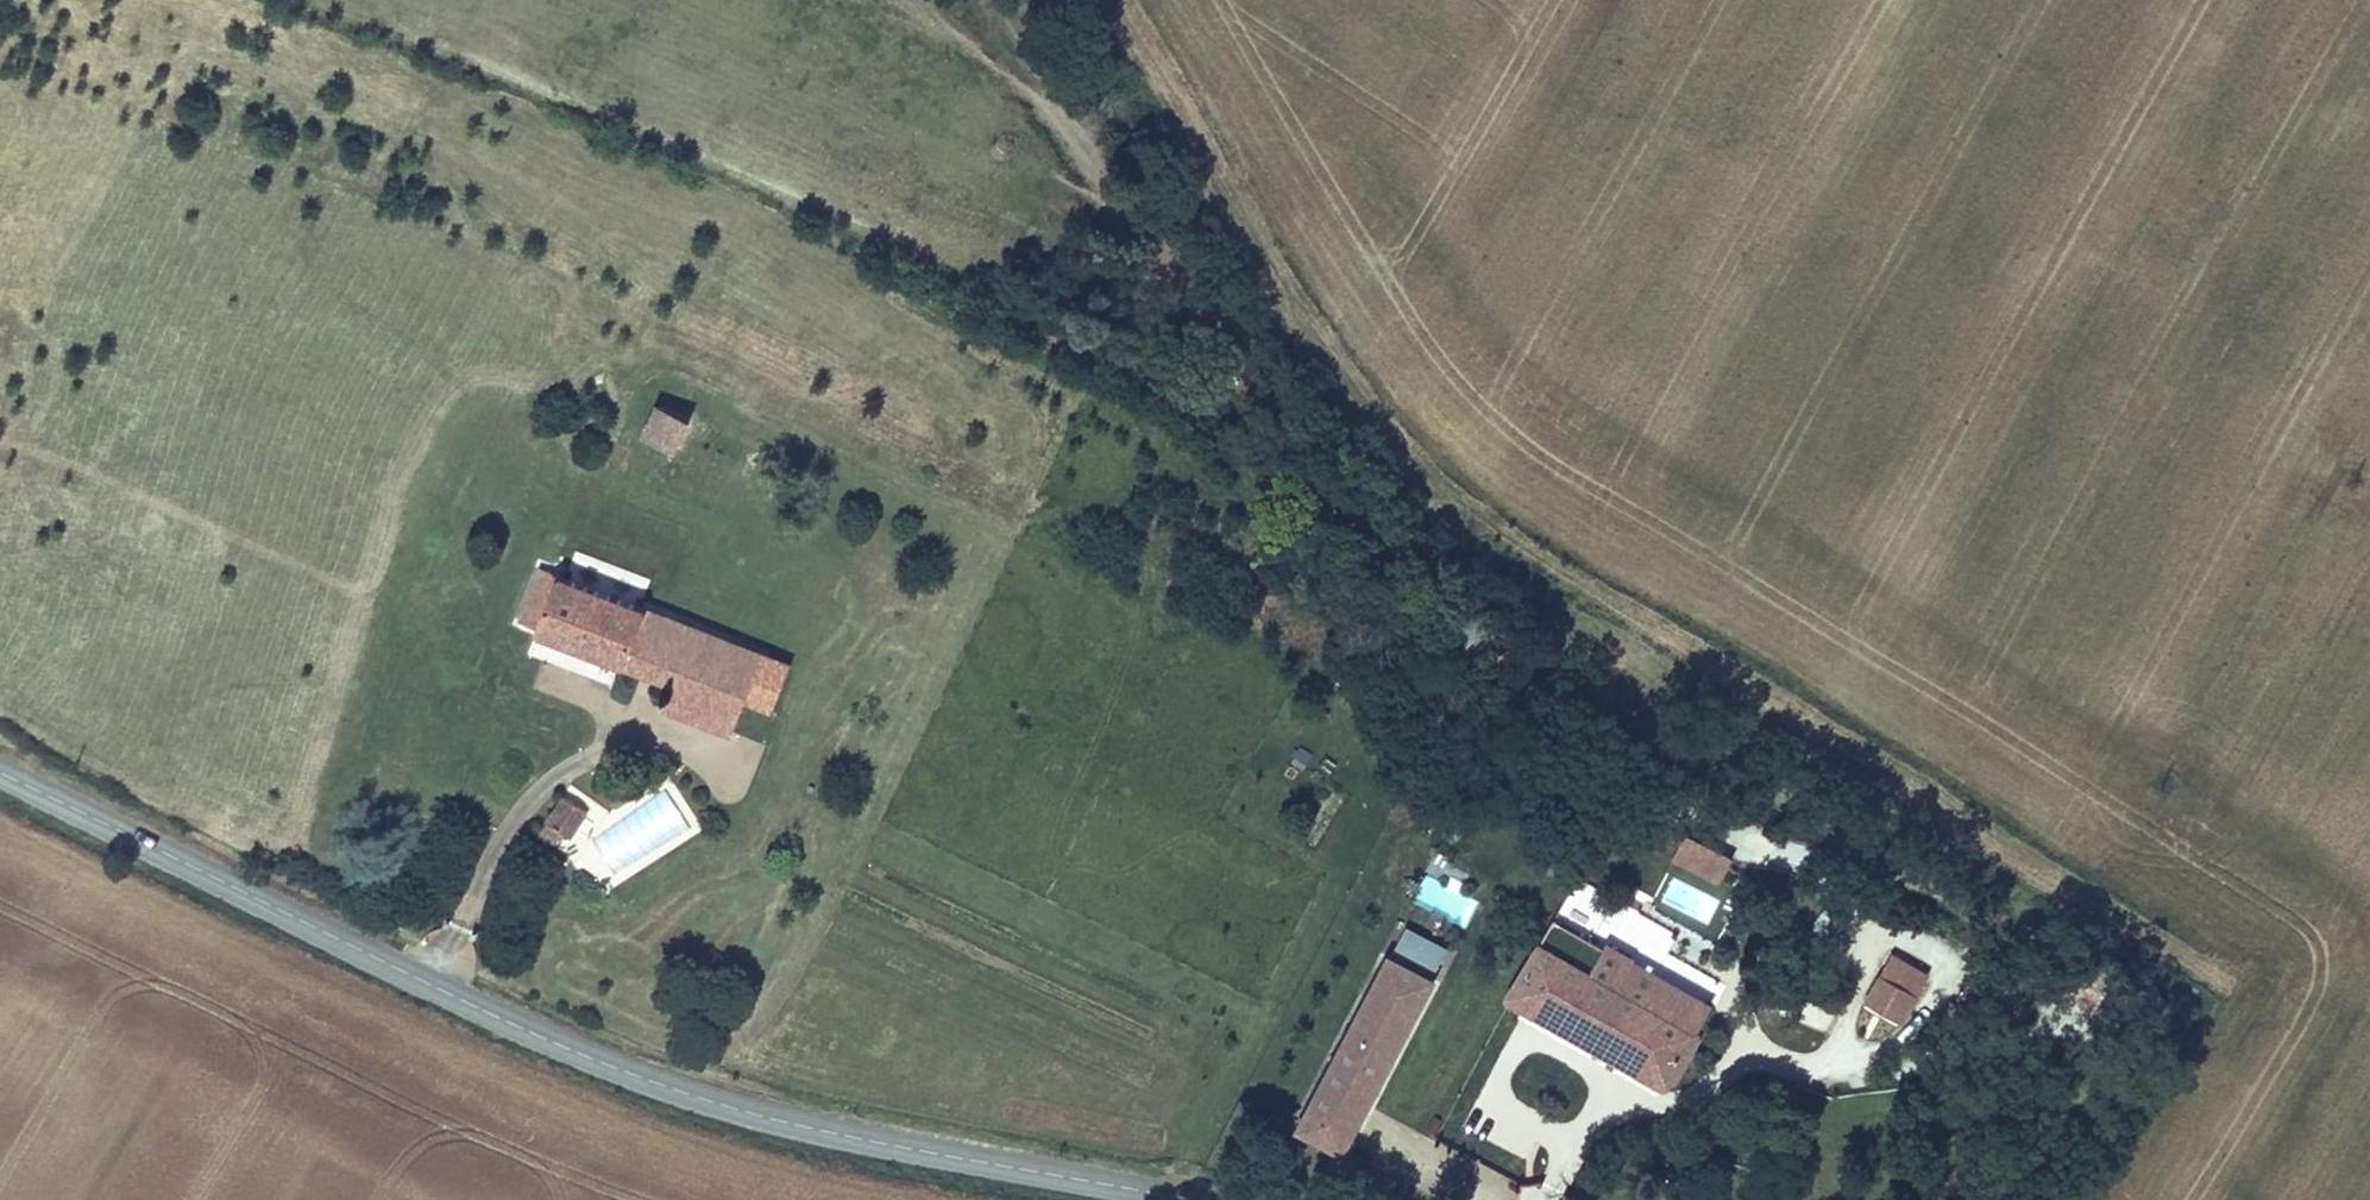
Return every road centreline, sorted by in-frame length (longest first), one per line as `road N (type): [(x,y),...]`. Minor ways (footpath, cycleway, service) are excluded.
road 1 (tertiary): [(1180,1199),(818,1134),(677,1094),(369,958),(0,775)]

